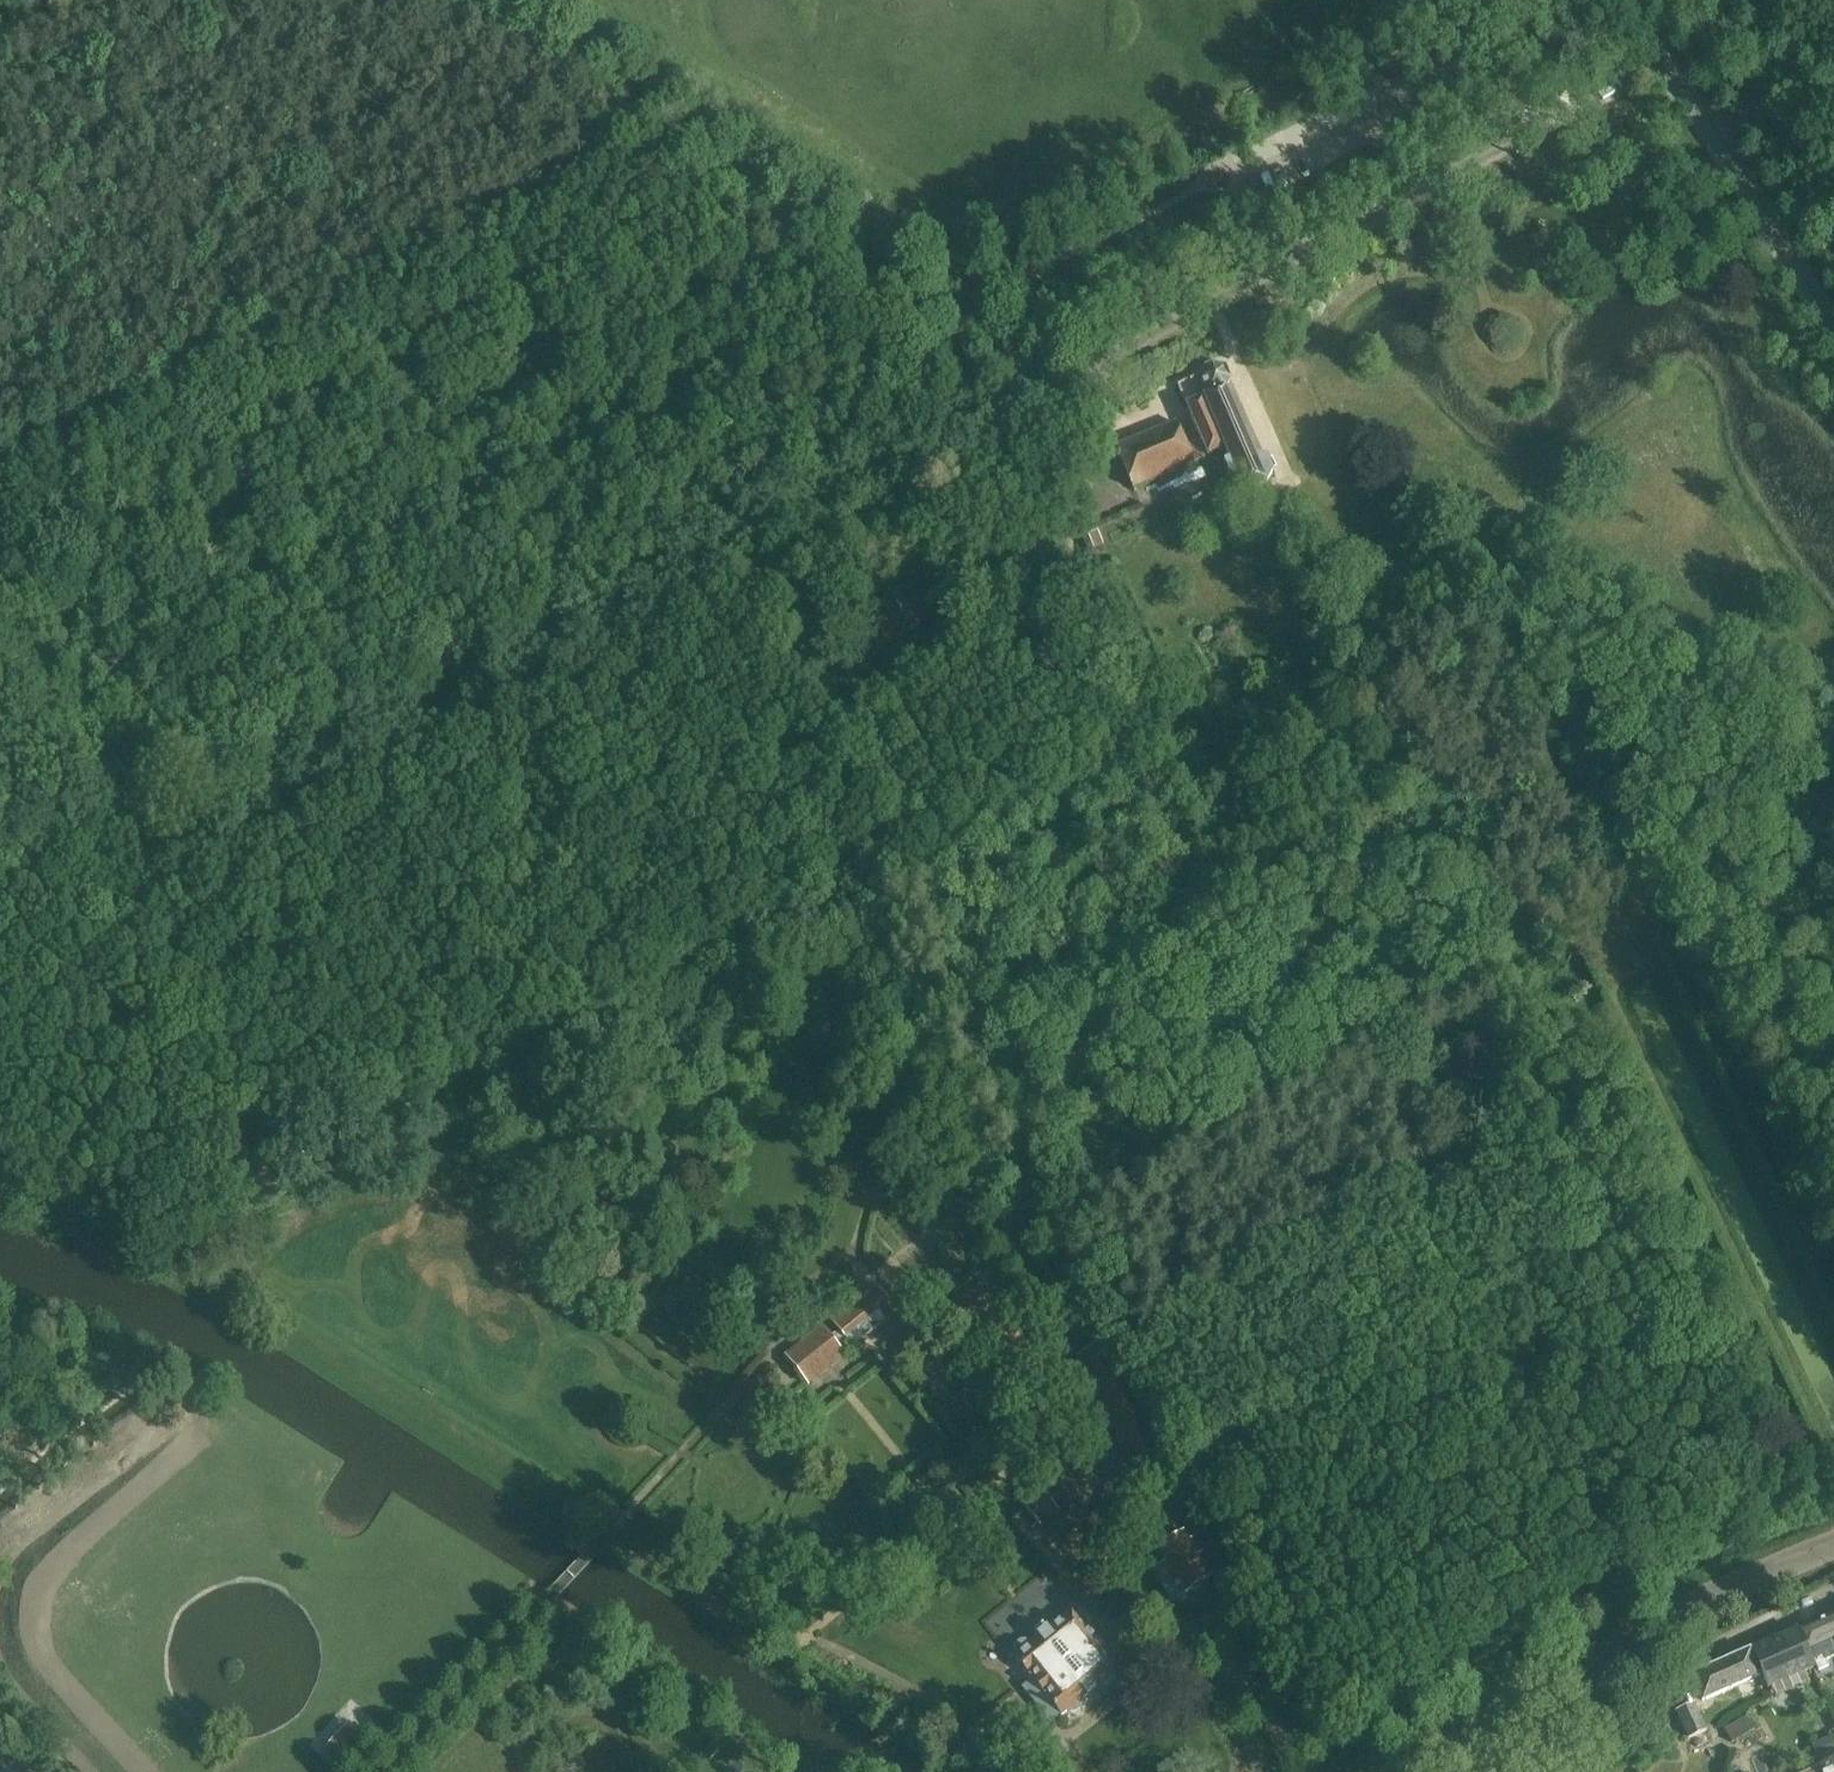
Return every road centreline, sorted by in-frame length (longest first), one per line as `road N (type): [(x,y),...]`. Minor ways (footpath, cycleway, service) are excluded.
road 1 (residential): [(1388,1771),(1521,1677),(1833,1544)]
road 2 (residential): [(1833,338),(1720,144),(1601,0)]

